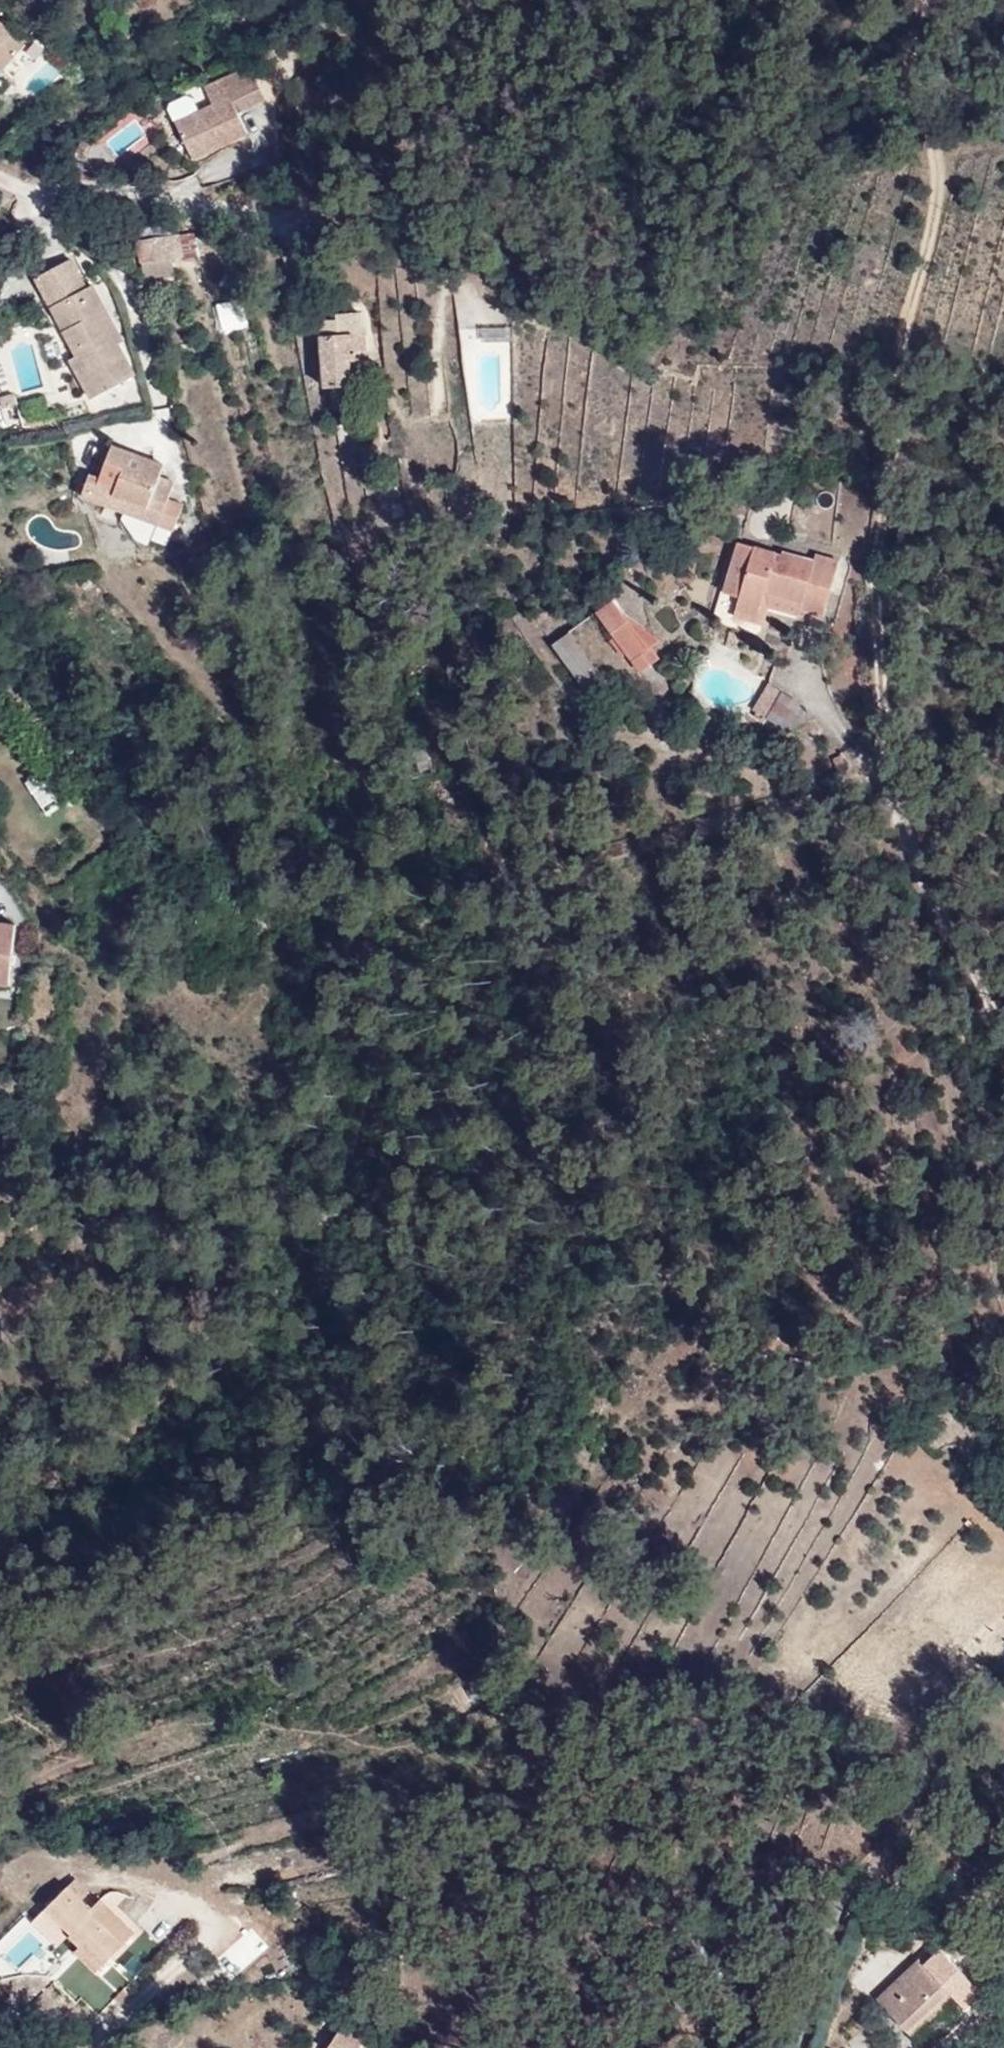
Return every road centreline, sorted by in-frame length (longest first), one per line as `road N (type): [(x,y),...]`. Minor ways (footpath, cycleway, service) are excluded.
road 1 (residential): [(795,2047),(866,1847),(1003,1671)]

